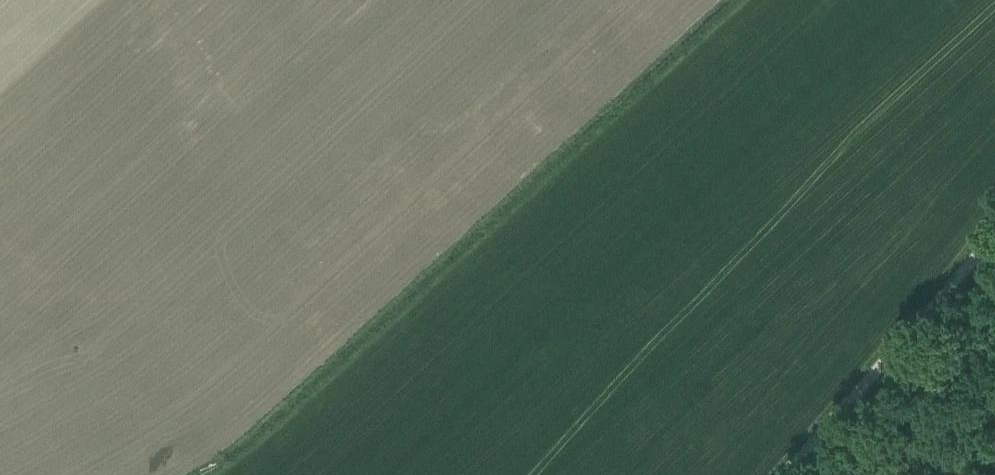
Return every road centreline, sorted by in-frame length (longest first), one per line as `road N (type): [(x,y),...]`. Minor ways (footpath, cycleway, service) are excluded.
road 1 (track): [(994,241),(788,474)]

